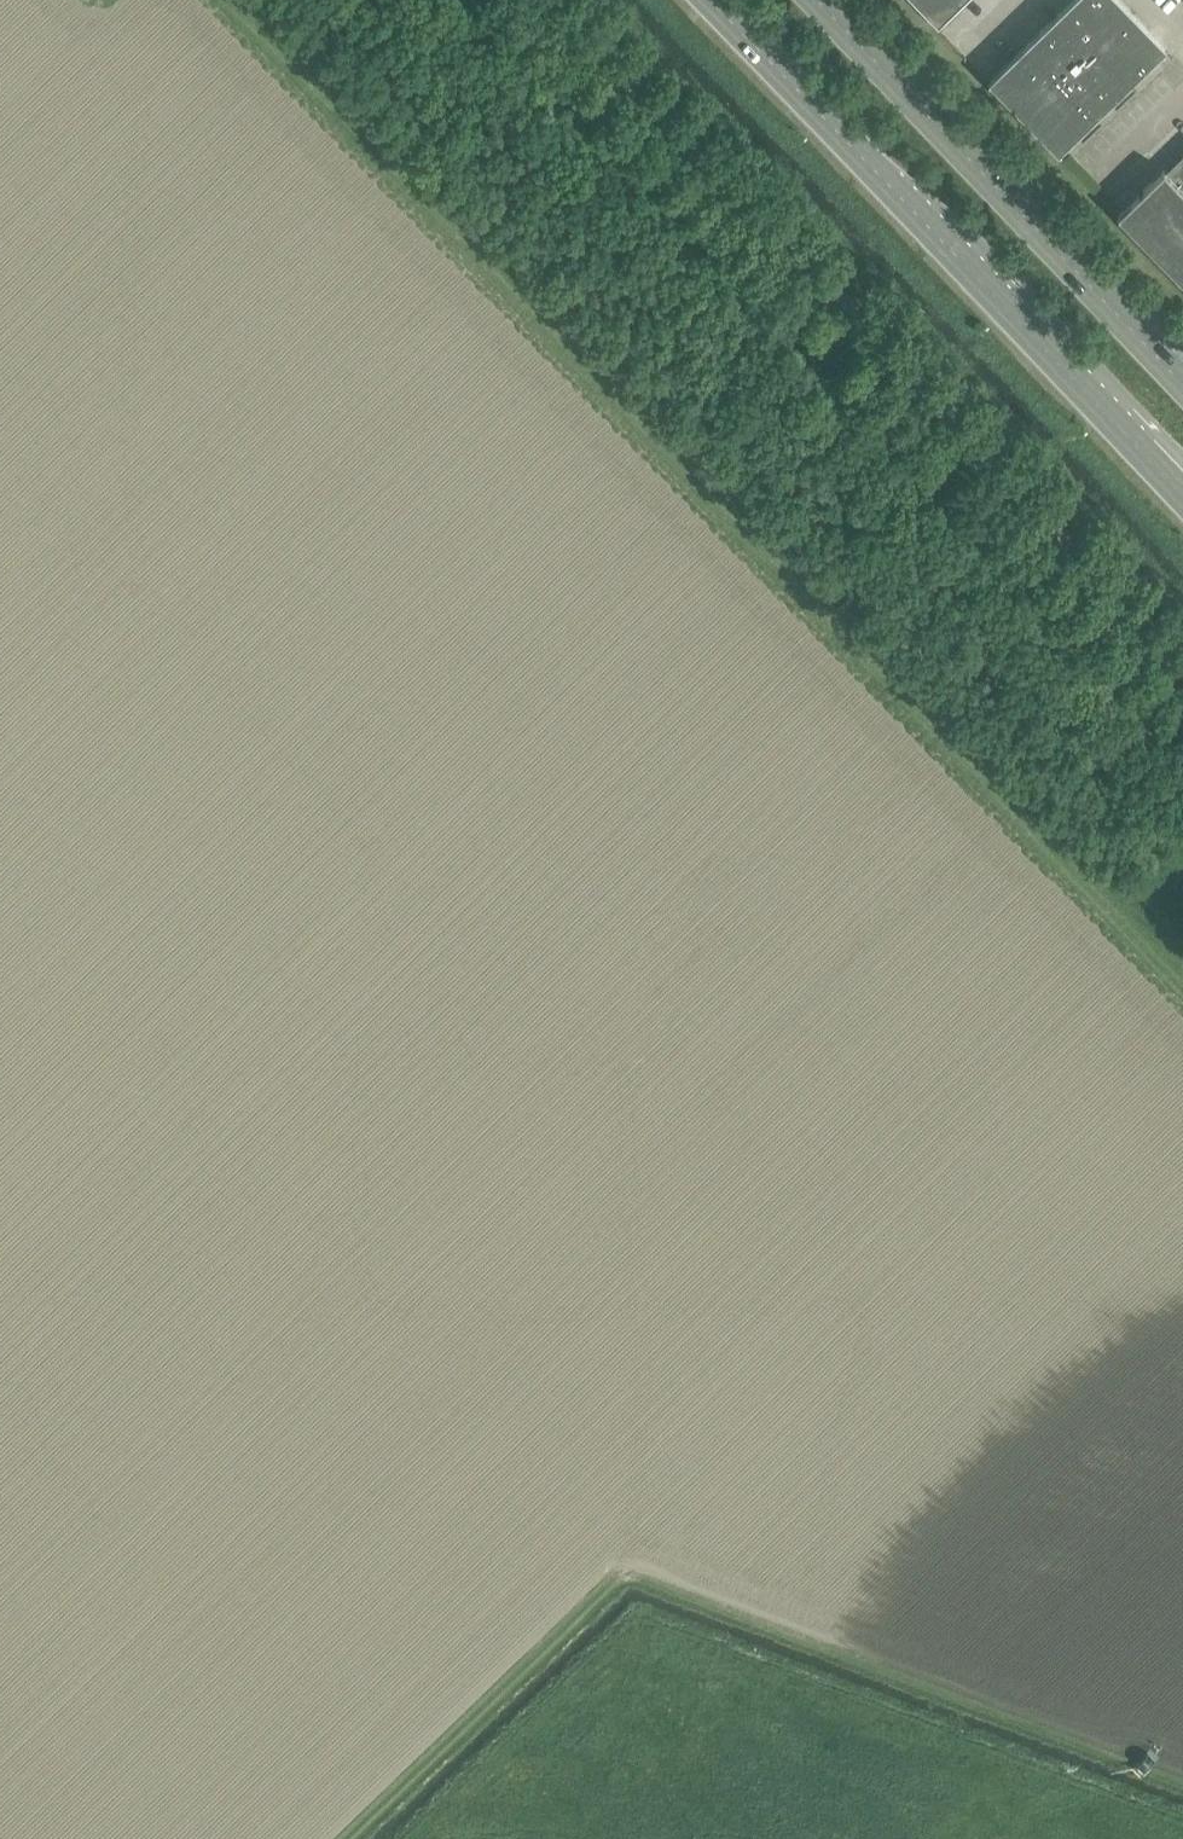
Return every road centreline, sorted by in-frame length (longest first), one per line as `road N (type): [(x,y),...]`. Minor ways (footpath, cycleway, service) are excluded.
road 1 (secondary): [(708,0),(1182,500)]
road 2 (secondary): [(1182,385),(821,0)]

